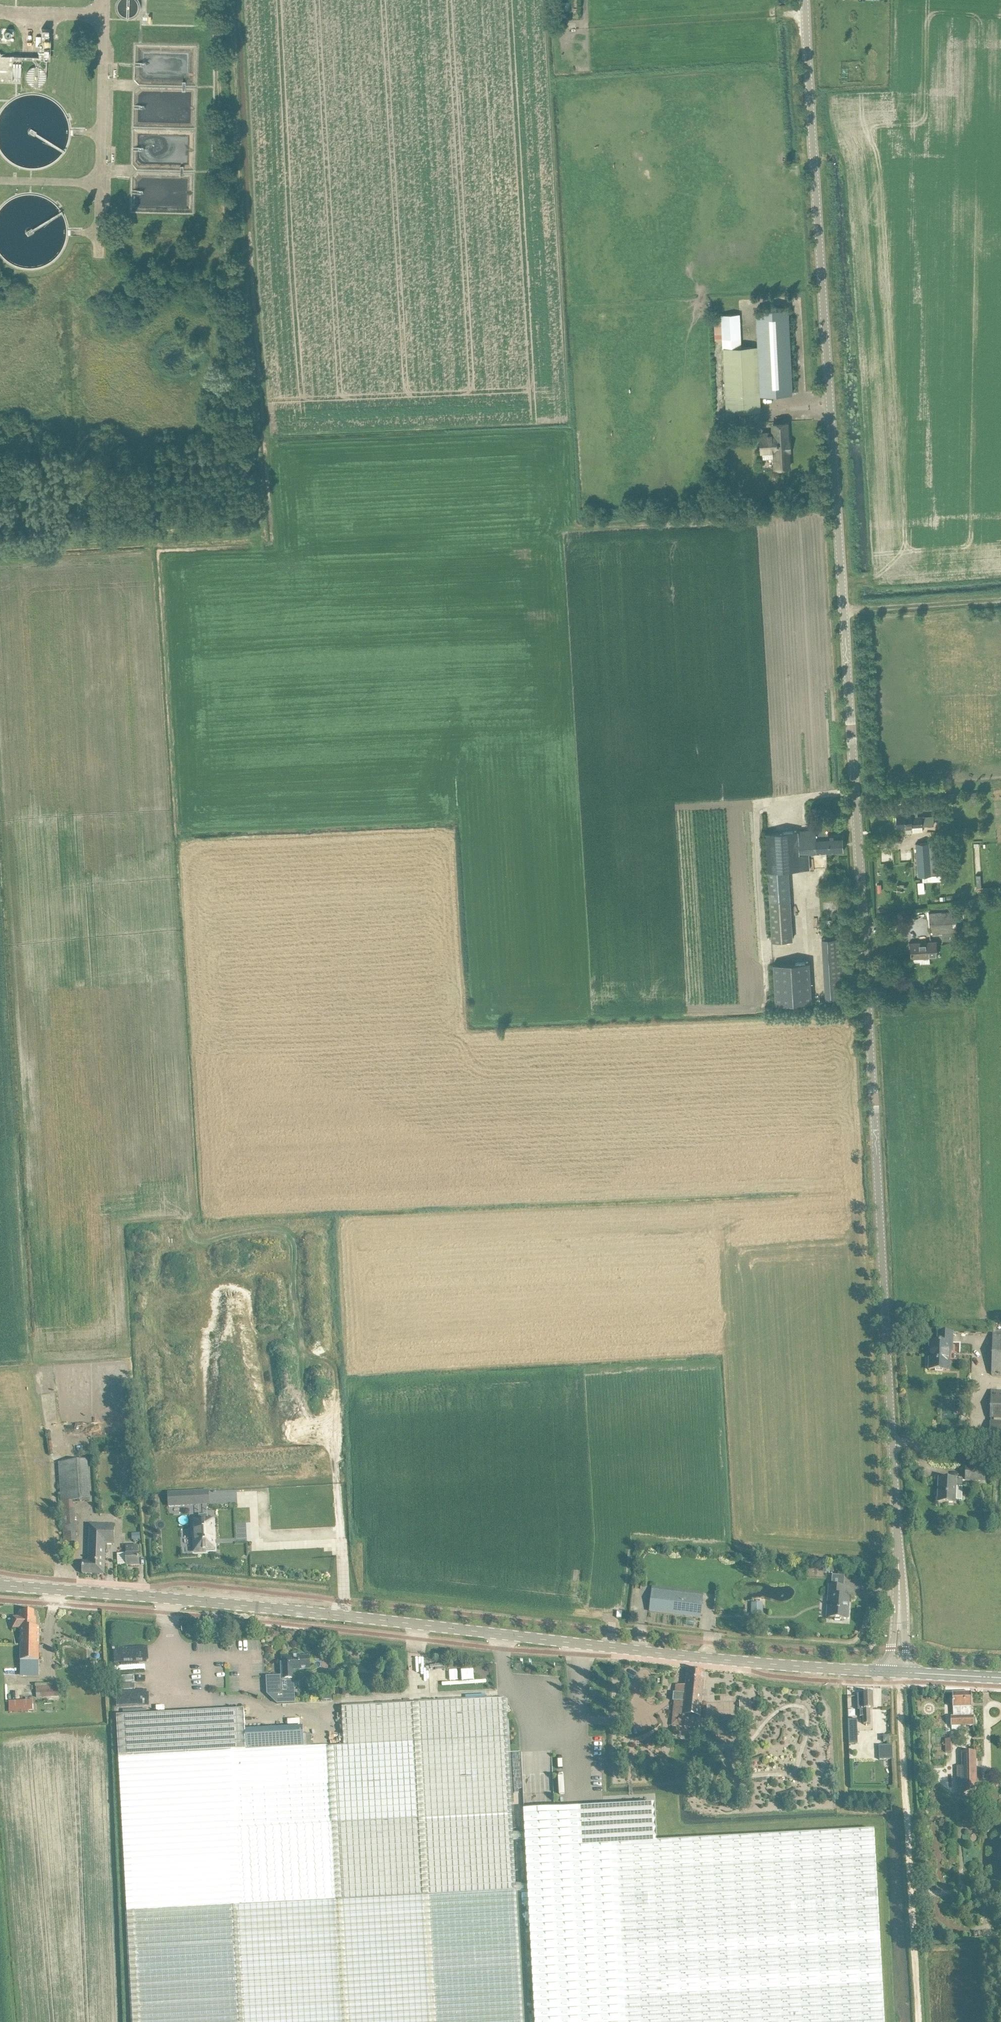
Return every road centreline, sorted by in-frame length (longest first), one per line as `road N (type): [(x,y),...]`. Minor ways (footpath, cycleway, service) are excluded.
road 1 (unclassified): [(899,1672),(895,1482),(805,0)]
road 2 (secondary): [(899,1672),(0,1587)]
road 3 (track): [(917,2021),(899,1686)]

